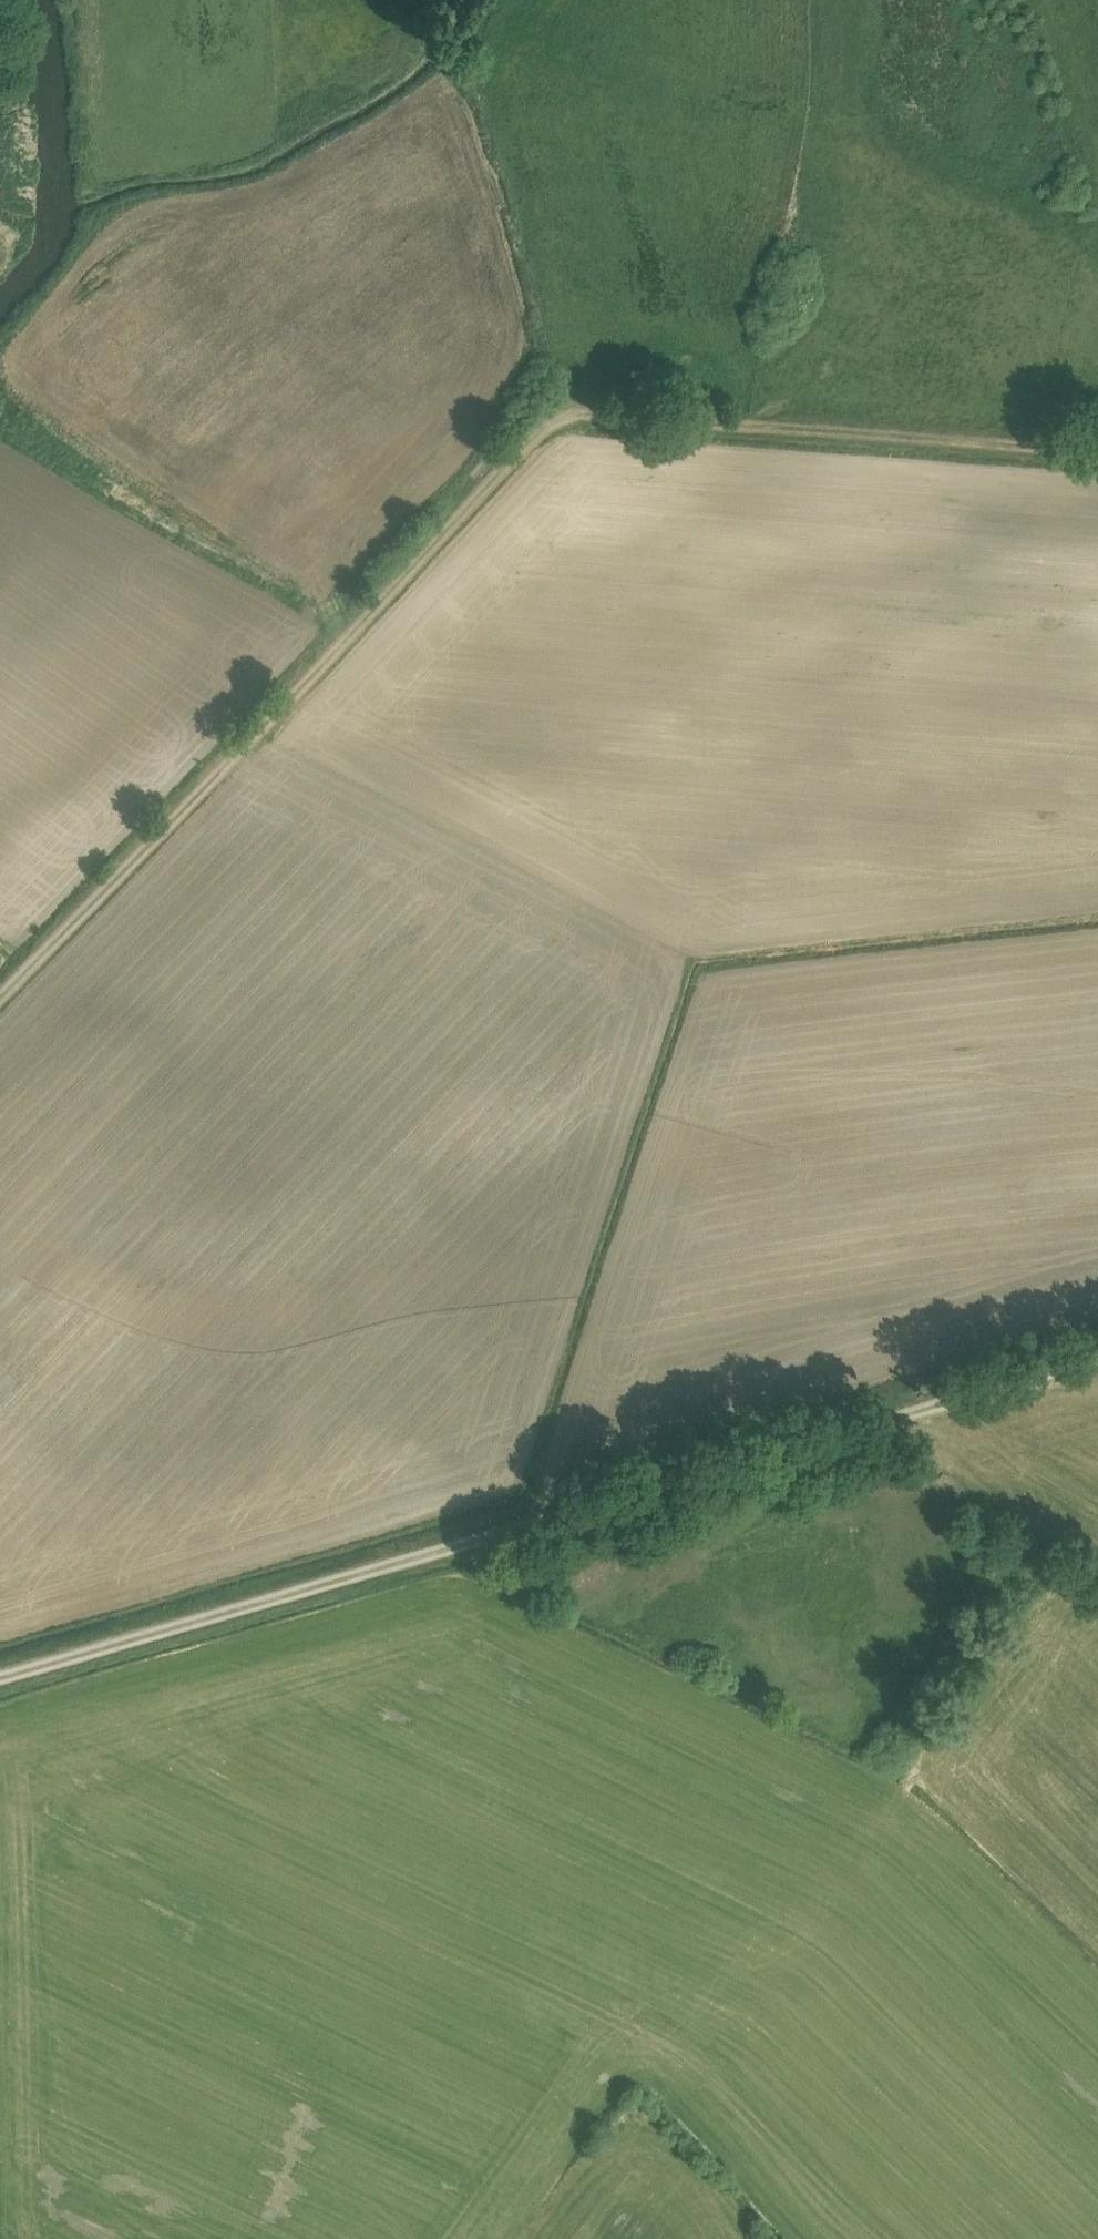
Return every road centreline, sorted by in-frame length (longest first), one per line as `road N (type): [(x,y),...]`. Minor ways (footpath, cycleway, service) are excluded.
road 1 (track): [(0,982),(527,428),(556,408),(1097,445)]
road 2 (track): [(0,1682),(1097,1366)]

